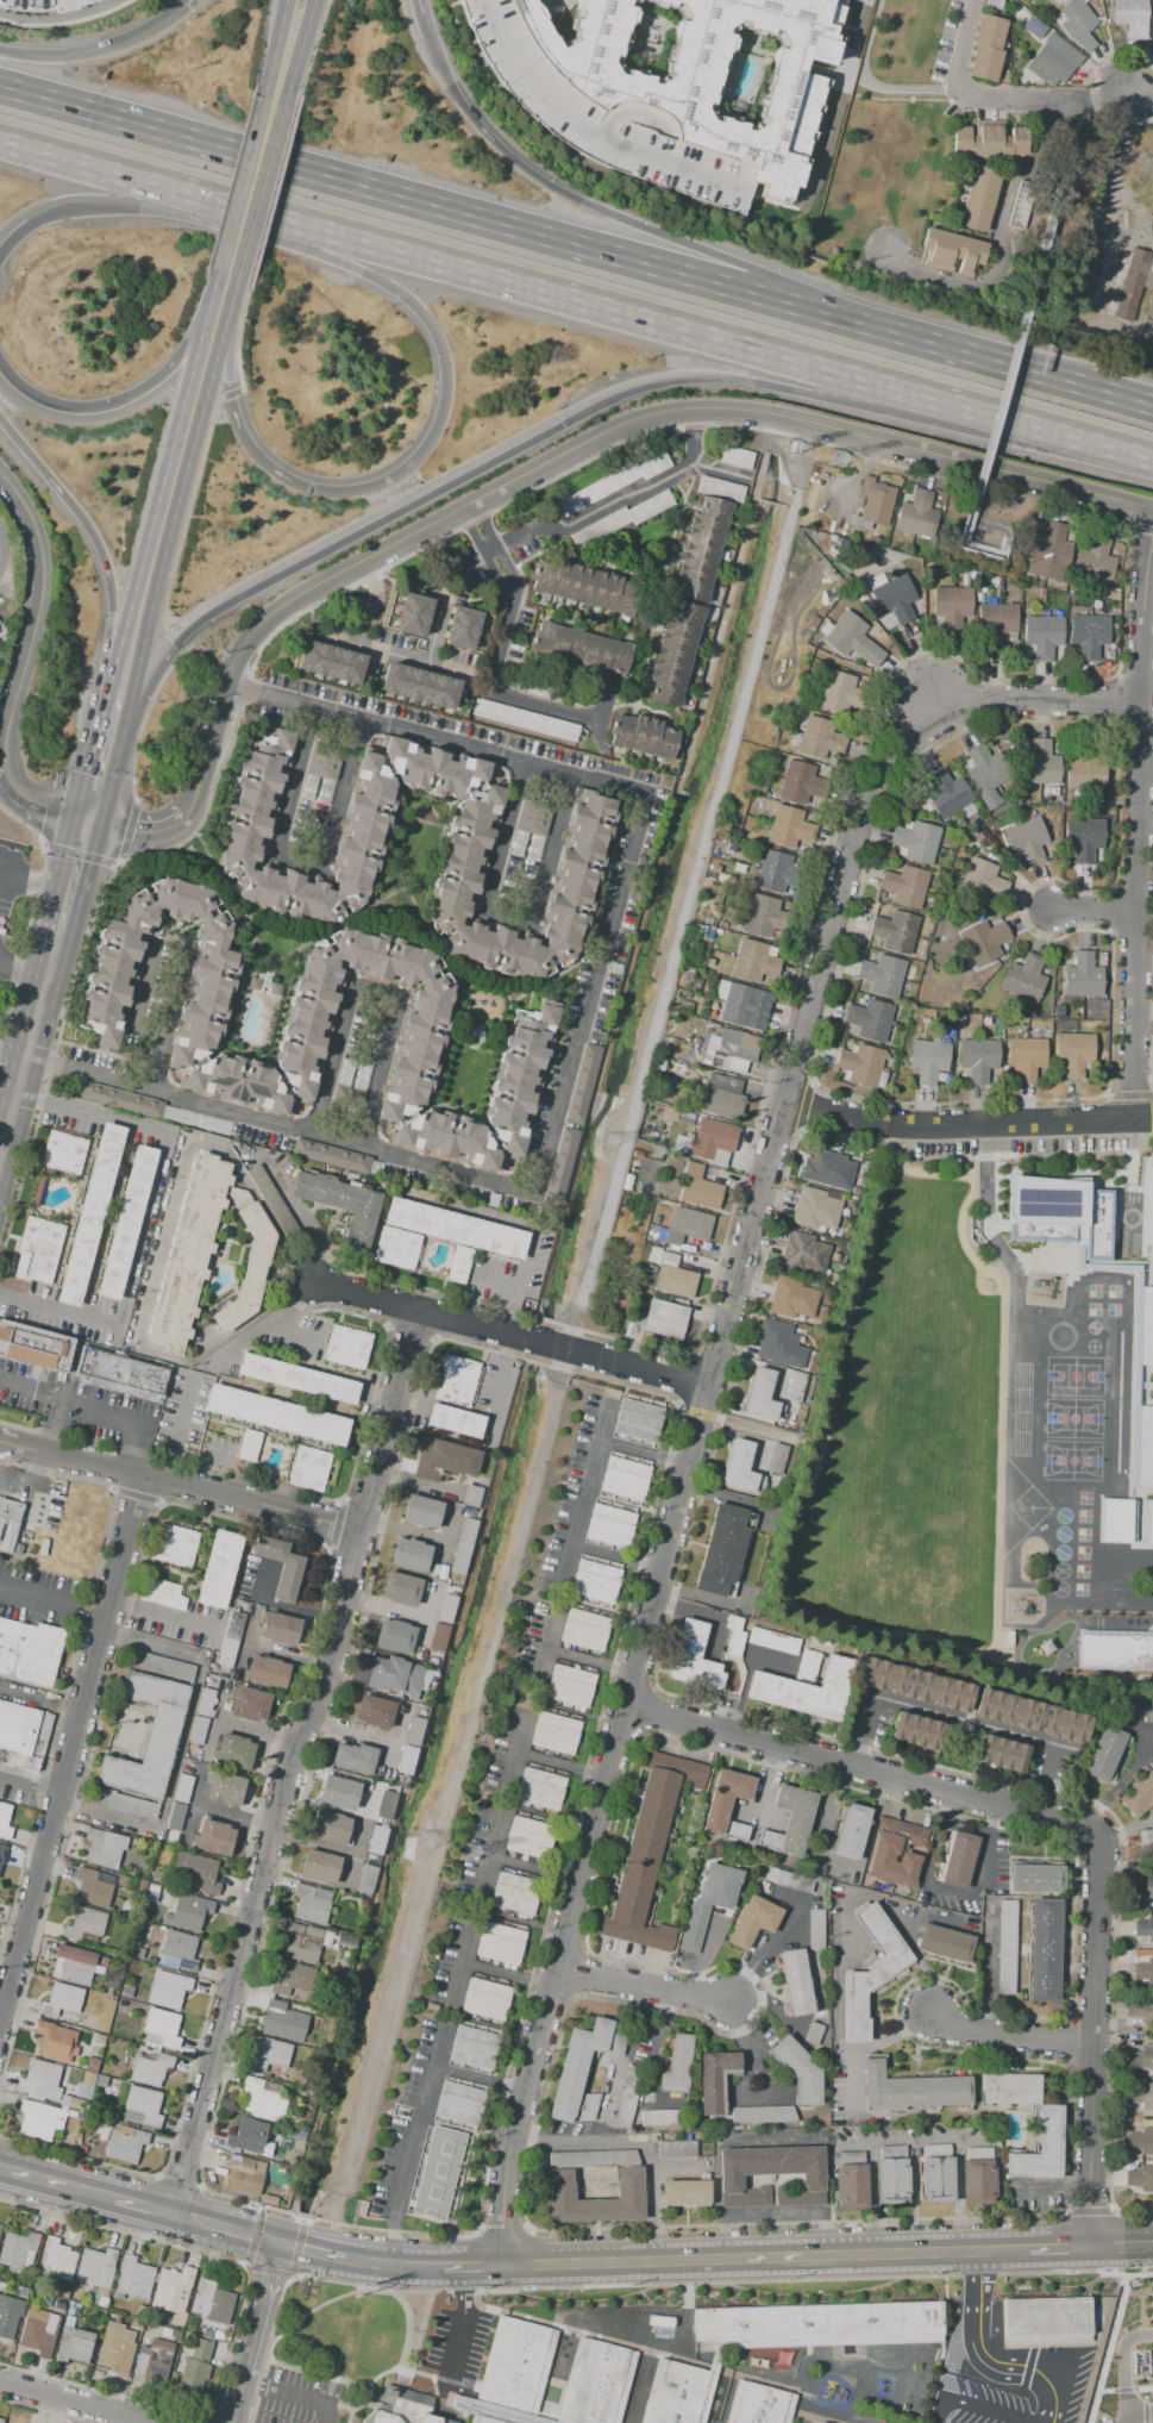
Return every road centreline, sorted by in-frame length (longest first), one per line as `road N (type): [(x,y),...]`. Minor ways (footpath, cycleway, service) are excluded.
road 1 (residential): [(502,2266),(512,2138),(853,829),(876,770),(909,731),(984,698),(1142,699)]
road 2 (tertiary): [(189,814),(223,687),(236,651),(256,629),(281,606),(620,421),(695,408),(753,411),(1152,513)]
road 3 (motorway): [(898,361),(0,90)]
road 4 (motorway): [(275,219),(1134,454)]
road 5 (residential): [(173,2217),(272,1826),(359,1531)]
road 6 (motorway): [(275,219),(320,252),(387,283),(434,329),(444,352),(444,407),(422,456),(400,476),(346,493),(320,492),(268,466),(237,416),(224,292)]
road 7 (residential): [(1129,1118),(1147,511)]
road 8 (motorway): [(563,424),(641,388),(716,381),(1134,454)]
road 9 (residential): [(0,2019),(138,1475)]
road 10 (motorway): [(898,361),(752,270),(535,176),(484,130),(439,70)]
road 11 (residential): [(621,1706),(1096,1835)]
road 12 (motorway): [(175,642),(225,604),(563,424)]
road 13 (secondary): [(121,693),(224,292)]
road 14 (residential): [(1086,2247),(1096,1835)]
road 15 (secondary): [(616,2262),(1023,2249)]
road 16 (residential): [(0,1440),(359,1531)]
road 17 (residential): [(784,1105),(891,1125),(1152,1118)]
road 18 (motorway): [(0,418),(77,510),(109,570),(114,729)]
road 19 (residential): [(466,505),(488,550),(533,527),(563,530),(682,466),(694,450),(695,408)]
road 20 (tertiary): [(0,475),(35,531),(42,580),(2,767)]
road 21 (residential): [(1049,100),(1038,154),(1010,179),(990,277),(971,283),(881,260)]
road 22 (motorway): [(228,274),(184,354),(129,398),(65,408),(38,401),(0,368)]
road 23 (residential): [(418,1309),(706,1386)]
road 24 (residential): [(1128,92),(1115,104),(973,96),(955,87),(976,0)]
road 25 (motorway): [(1152,429),(898,361)]
road 26 (secondary): [(0,1155),(59,931)]
road 27 (residential): [(359,1531),(418,1309)]
road 28 (motorway): [(0,141),(215,201)]
road 29 (motorway): [(186,4),(117,43),(71,54),(0,52)]
road 30 (motorway): [(27,224),(94,206),(215,201)]
road 31 (secondary): [(228,274),(276,104)]
road 32 (residential): [(556,1969),(729,2002)]
road 33 (residential): [(1091,2042),(972,2034),(936,2013)]
road 34 (residential): [(0,2383),(149,2422)]
road 35 (motorway): [(102,769),(175,642)]
road 36 (residential): [(239,2383),(274,2244)]

